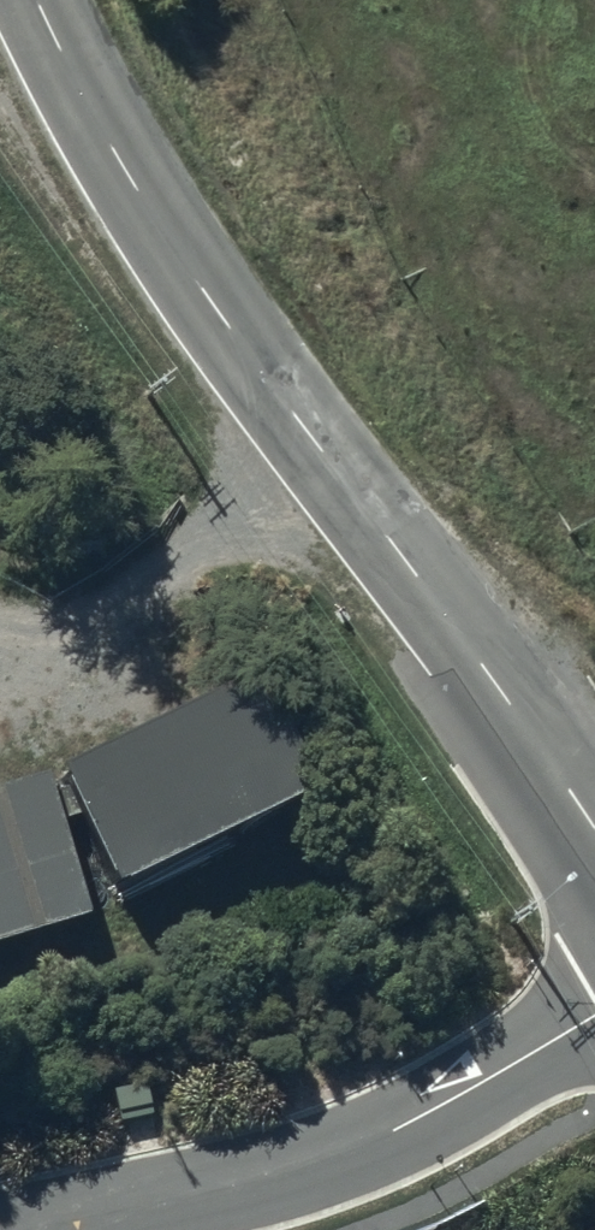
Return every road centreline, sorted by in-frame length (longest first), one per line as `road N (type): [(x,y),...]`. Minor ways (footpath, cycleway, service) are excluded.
road 1 (tertiary): [(30,0),(125,172),(299,435),(489,681),(594,834)]
road 2 (residential): [(594,1014),(566,1040),(329,1174),(148,1220),(65,1229)]
road 3 (track): [(0,656),(23,660),(168,591),(322,466)]

